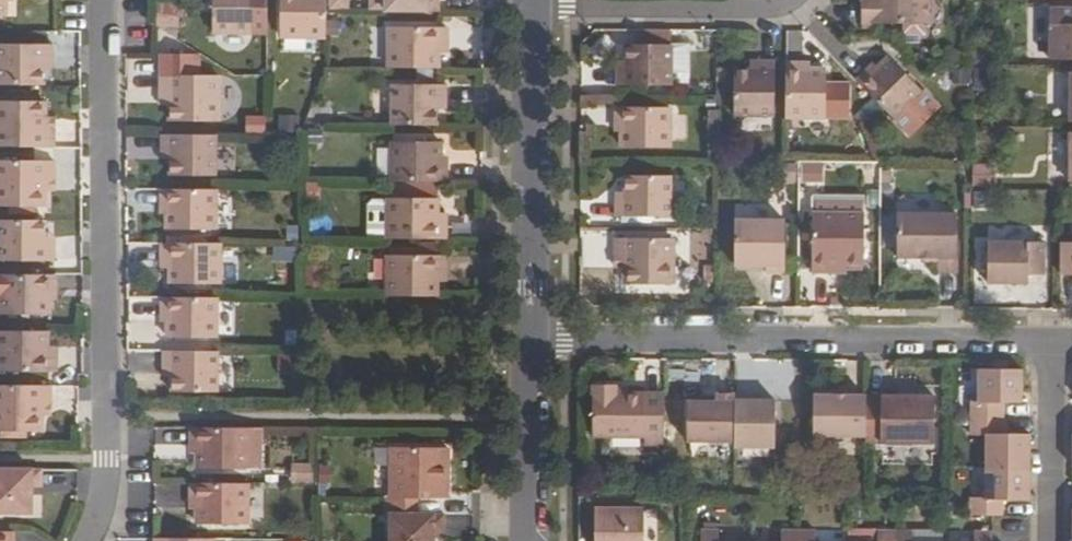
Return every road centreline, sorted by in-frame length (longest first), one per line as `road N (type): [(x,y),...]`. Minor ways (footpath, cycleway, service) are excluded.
road 1 (residential): [(106,0),(105,458),(89,540)]
road 2 (residential): [(1052,342),(528,340)]
road 3 (residential): [(528,340),(531,6)]
road 4 (residential): [(531,6),(759,10),(793,0)]
road 5 (residential): [(528,540),(528,340)]
road 6 (residential): [(1052,342),(1051,540)]

